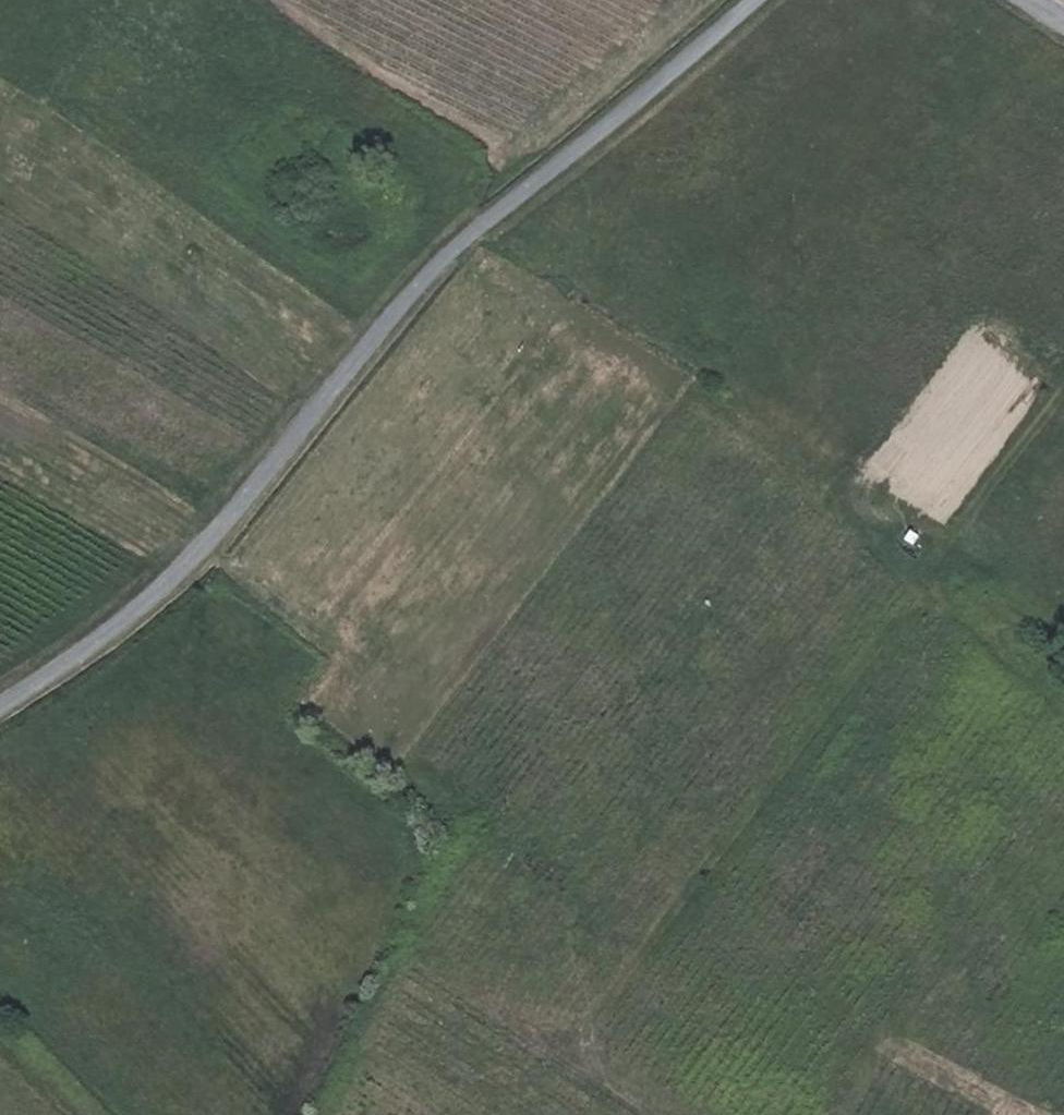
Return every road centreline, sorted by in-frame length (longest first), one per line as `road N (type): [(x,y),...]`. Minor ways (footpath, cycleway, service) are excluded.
road 1 (unclassified): [(0,701),(169,582),(417,285),(486,216),(753,0)]

